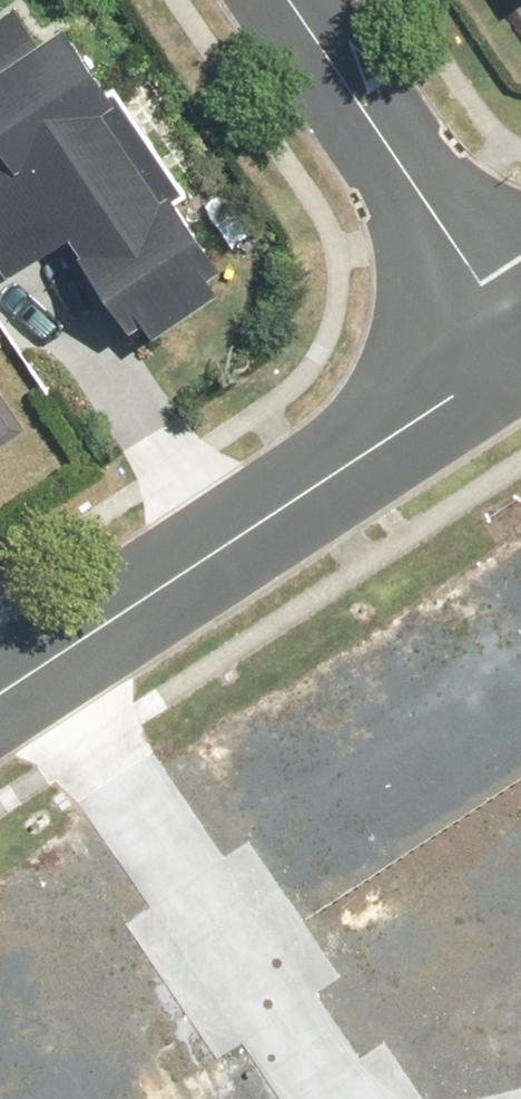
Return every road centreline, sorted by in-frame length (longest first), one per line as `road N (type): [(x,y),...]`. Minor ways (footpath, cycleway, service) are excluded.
road 1 (residential): [(520,344),(26,668)]
road 2 (residential): [(26,668),(323,1098)]
road 3 (residential): [(520,335),(295,0)]

